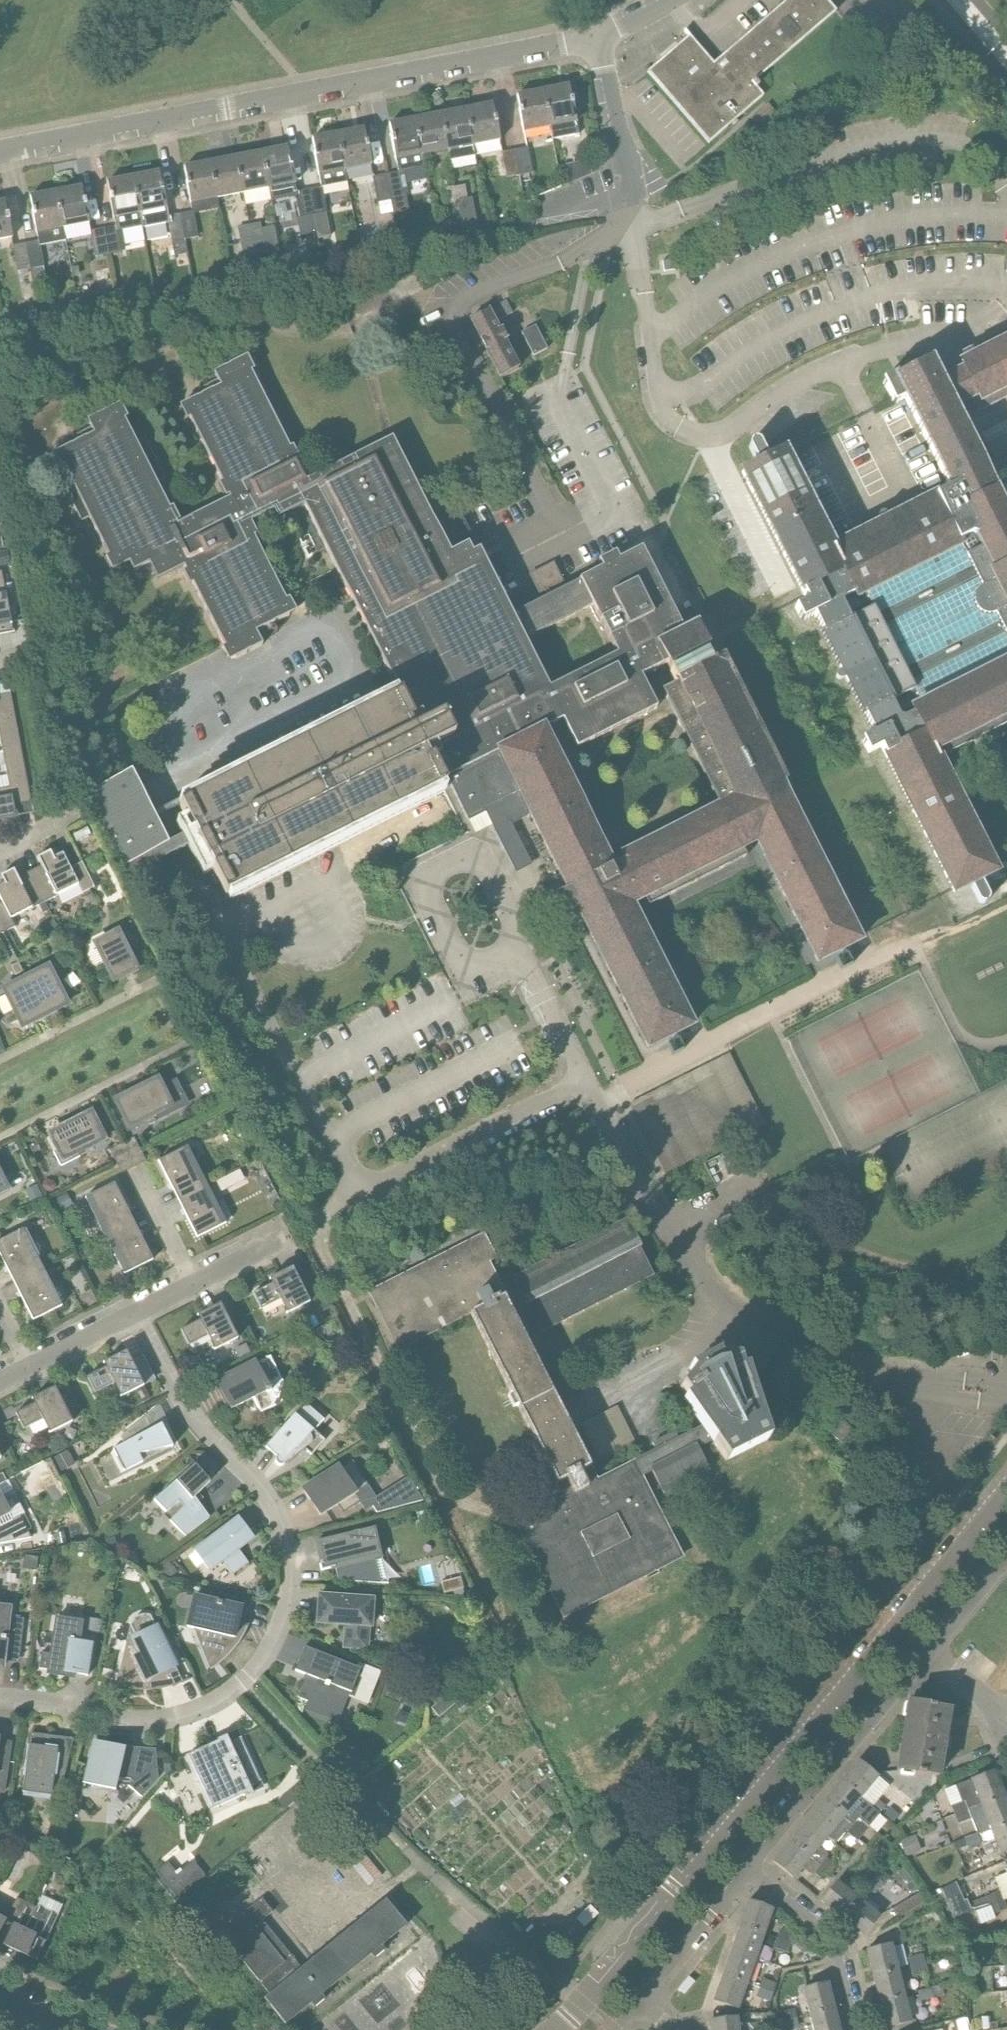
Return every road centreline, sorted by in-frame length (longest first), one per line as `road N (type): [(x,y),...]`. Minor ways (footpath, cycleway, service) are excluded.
road 1 (residential): [(1006,1486),(555,2029)]
road 2 (residential): [(0,1695),(144,1716),(197,1708),(246,1684),(287,1617),(293,1558),(278,1510),(190,1411),(135,1314)]
road 3 (residential): [(594,35),(0,148)]
road 4 (residential): [(750,1869),(931,1655)]
road 5 (residential): [(750,1869),(833,1942),(861,2029)]
road 6 (residential): [(640,2002),(750,1869)]
road 7 (residential): [(135,1314),(282,1244)]
road 8 (residential): [(0,1381),(135,1314)]

